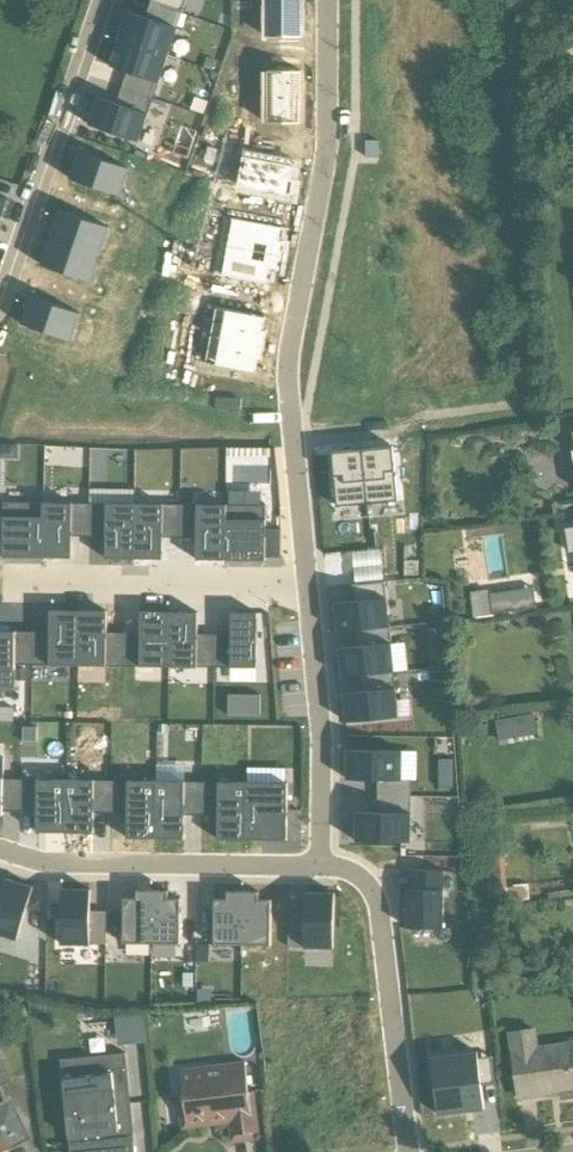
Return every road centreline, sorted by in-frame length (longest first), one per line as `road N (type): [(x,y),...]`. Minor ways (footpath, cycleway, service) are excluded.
road 1 (residential): [(327,0),(325,165),(289,369),(321,723),(320,868)]
road 2 (residential): [(320,868),(357,876),(379,907),(407,1151)]
road 3 (residential): [(0,852),(64,865),(320,868)]
road 4 (residential): [(0,302),(102,0)]

